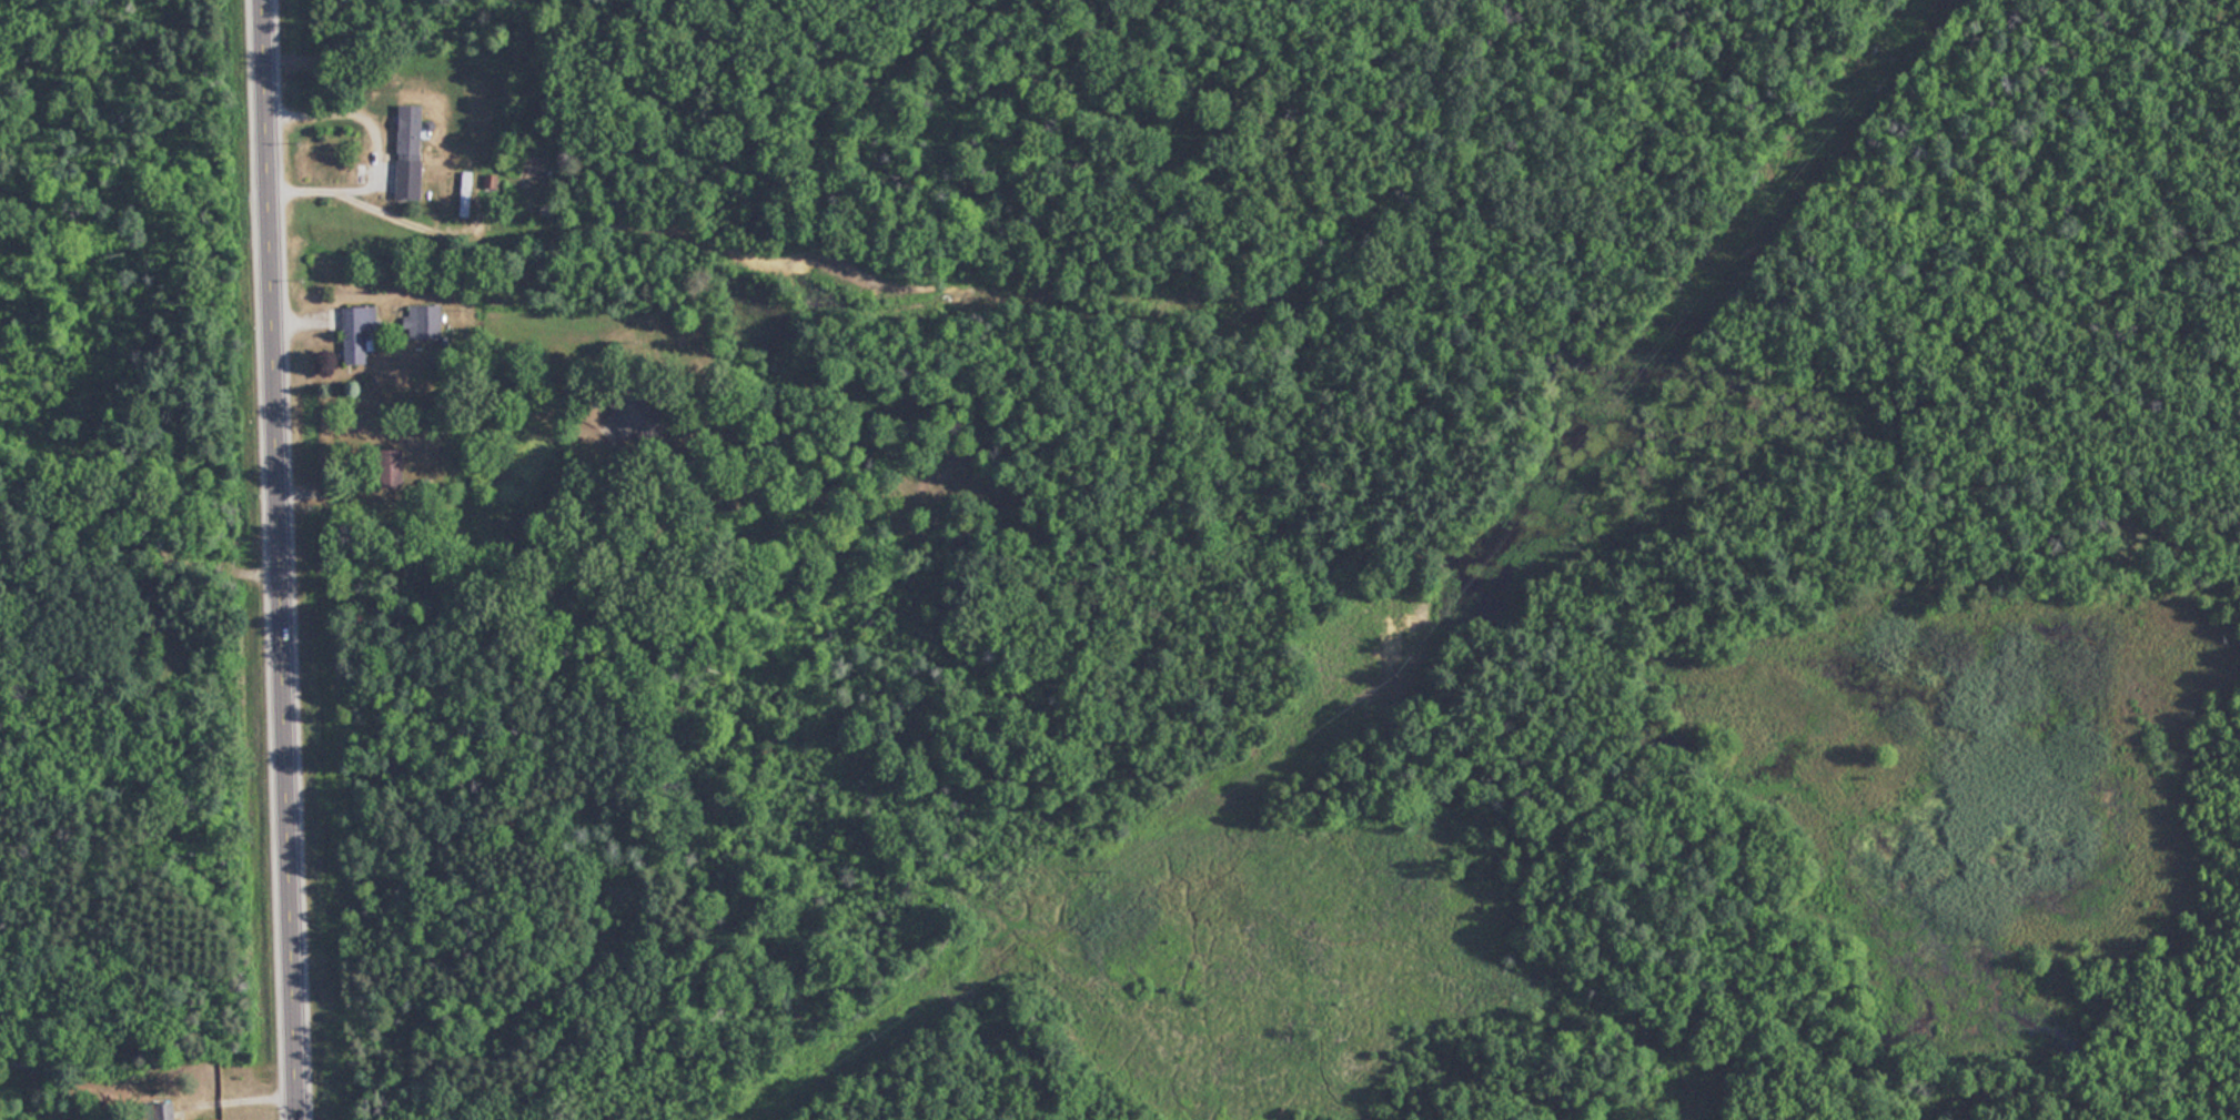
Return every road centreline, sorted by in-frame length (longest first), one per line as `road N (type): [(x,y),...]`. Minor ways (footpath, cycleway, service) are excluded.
road 1 (primary): [(297,1119),(263,0)]

